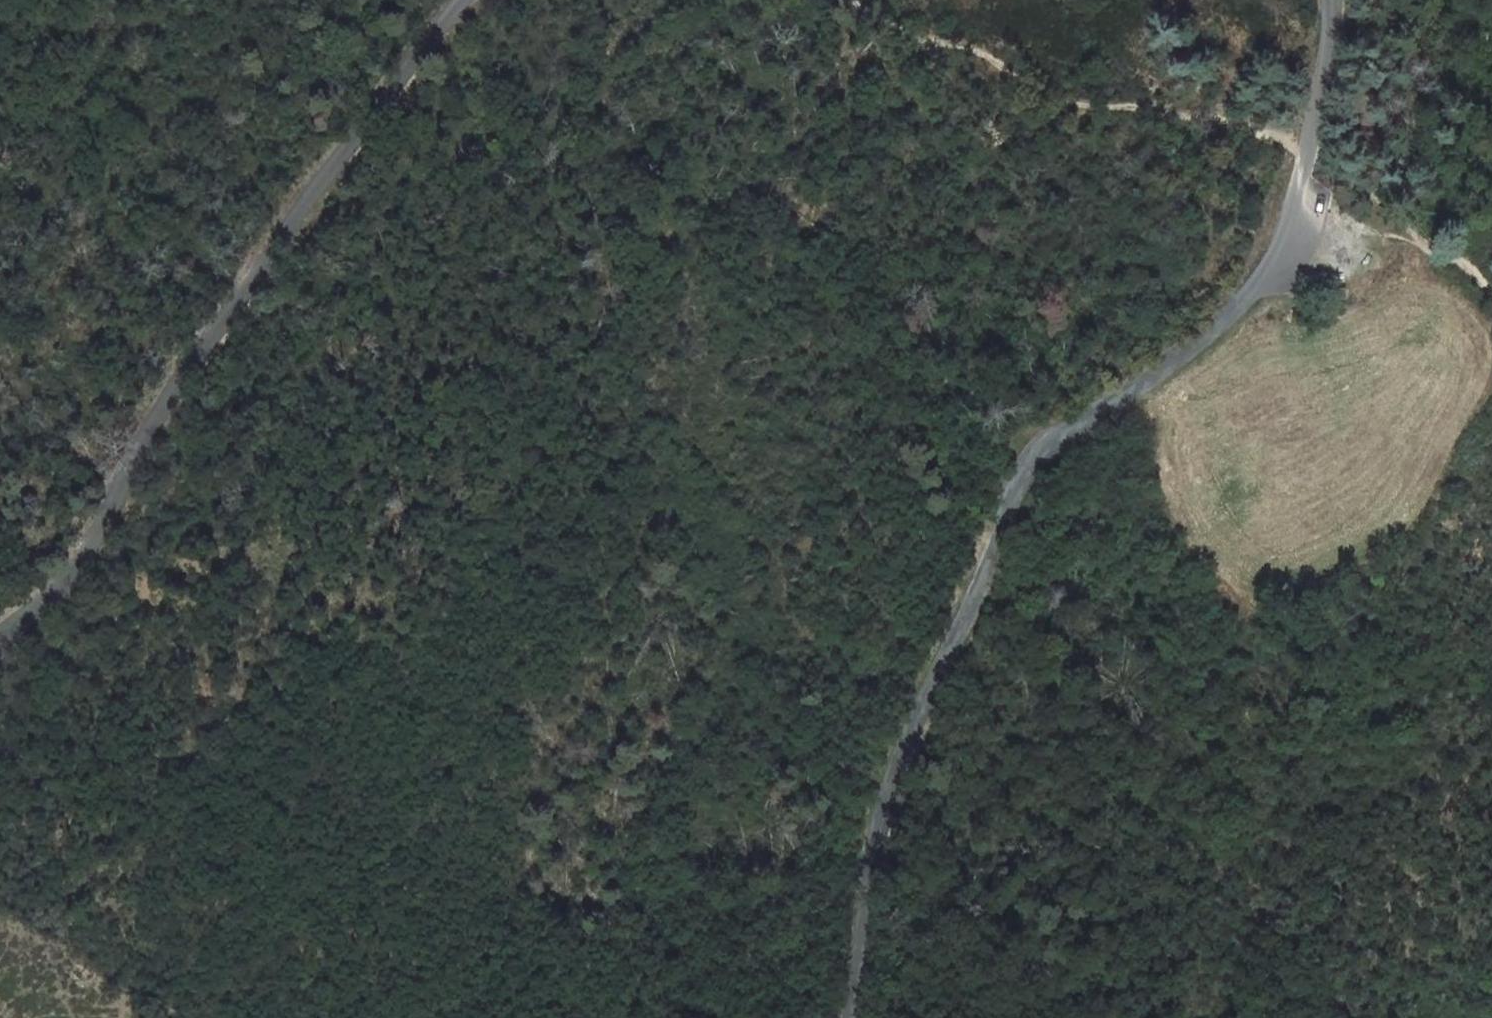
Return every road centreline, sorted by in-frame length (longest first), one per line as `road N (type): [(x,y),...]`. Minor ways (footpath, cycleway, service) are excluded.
road 1 (unclassified): [(854,1017),(873,831),(1026,474),(1057,438),(1238,313),(1286,238),(1332,32),(1332,0)]
road 2 (unclassified): [(0,633),(80,568),(212,333),(461,0)]

